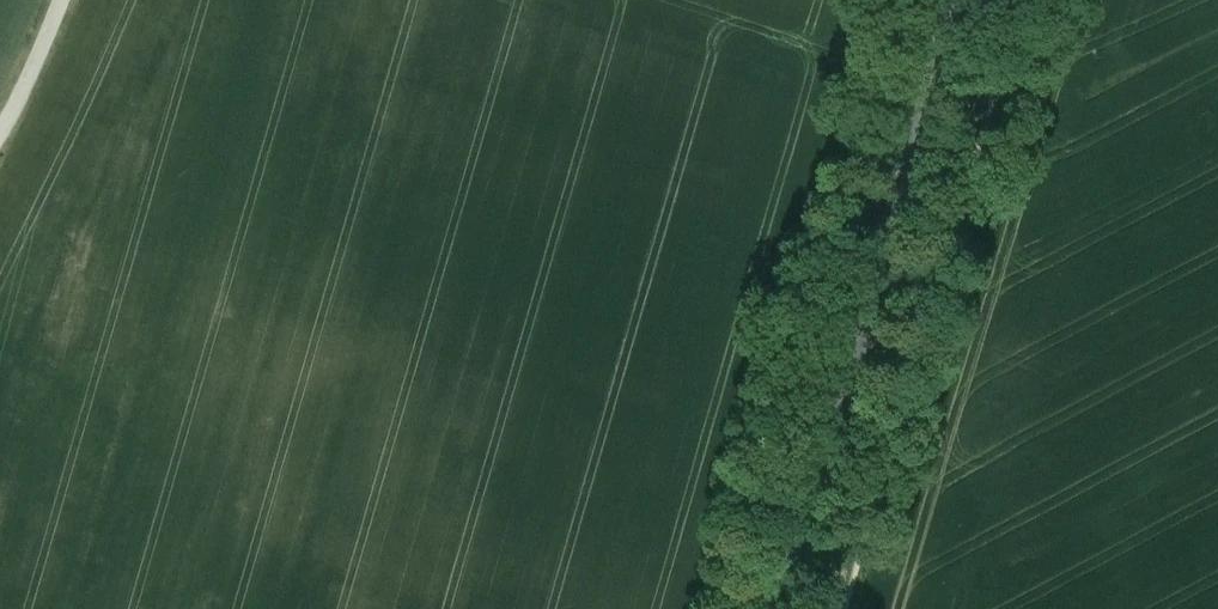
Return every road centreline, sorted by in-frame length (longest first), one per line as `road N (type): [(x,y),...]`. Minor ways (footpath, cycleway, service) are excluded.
road 1 (secondary): [(950,0),(776,608)]

